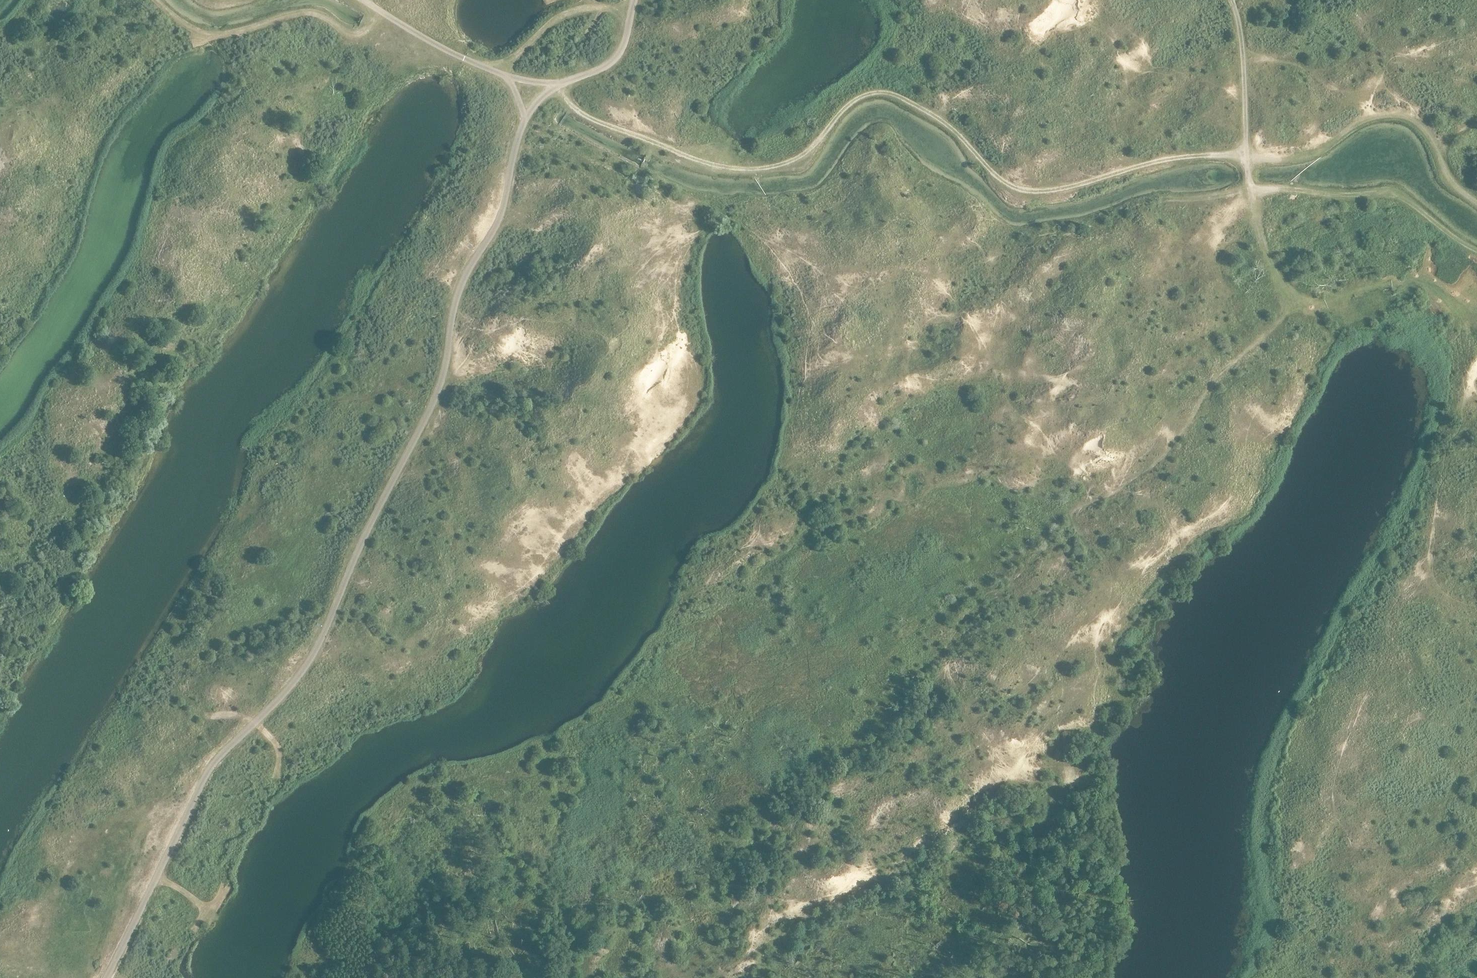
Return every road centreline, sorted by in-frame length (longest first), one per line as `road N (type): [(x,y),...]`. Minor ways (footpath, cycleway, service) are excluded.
road 1 (track): [(106,977),(215,762),(321,651),(442,380),(459,300),(502,217),(540,97),(611,61),(633,0)]
road 2 (track): [(1318,308),(1275,271),(1255,230),(1230,0)]
road 3 (track): [(540,97),(363,0)]
road 4 (track): [(497,73),(555,18),(632,4)]

